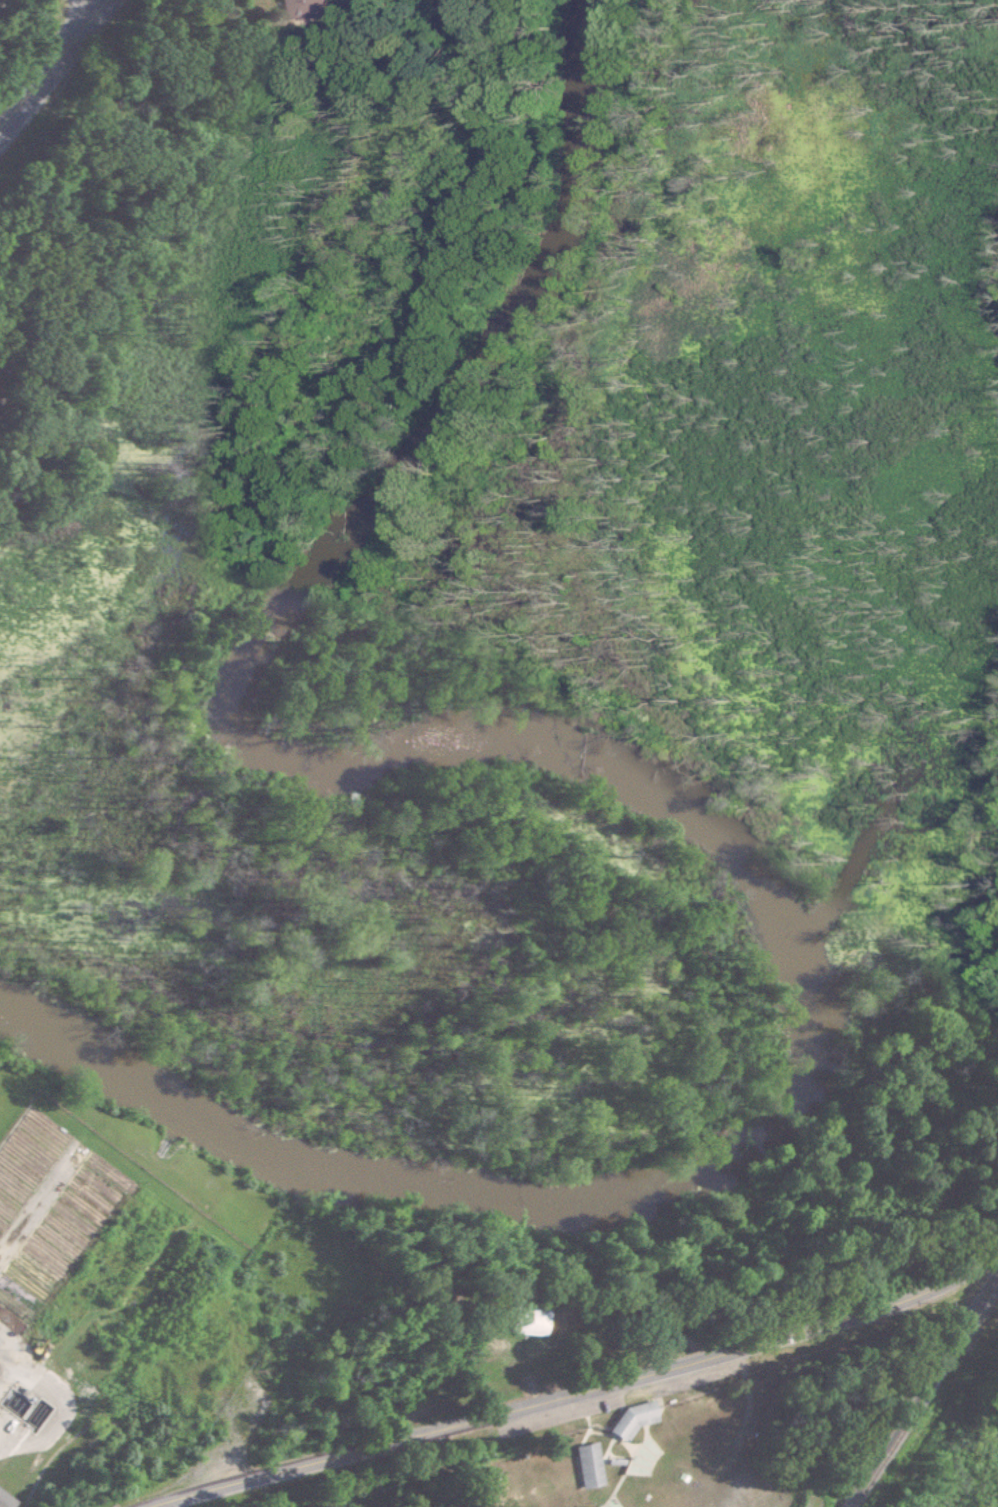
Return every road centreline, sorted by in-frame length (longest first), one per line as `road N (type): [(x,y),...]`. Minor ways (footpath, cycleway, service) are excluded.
road 1 (tertiary): [(160,1506),(861,1312),(997,1257)]
road 2 (secondary): [(0,120),(101,0)]

